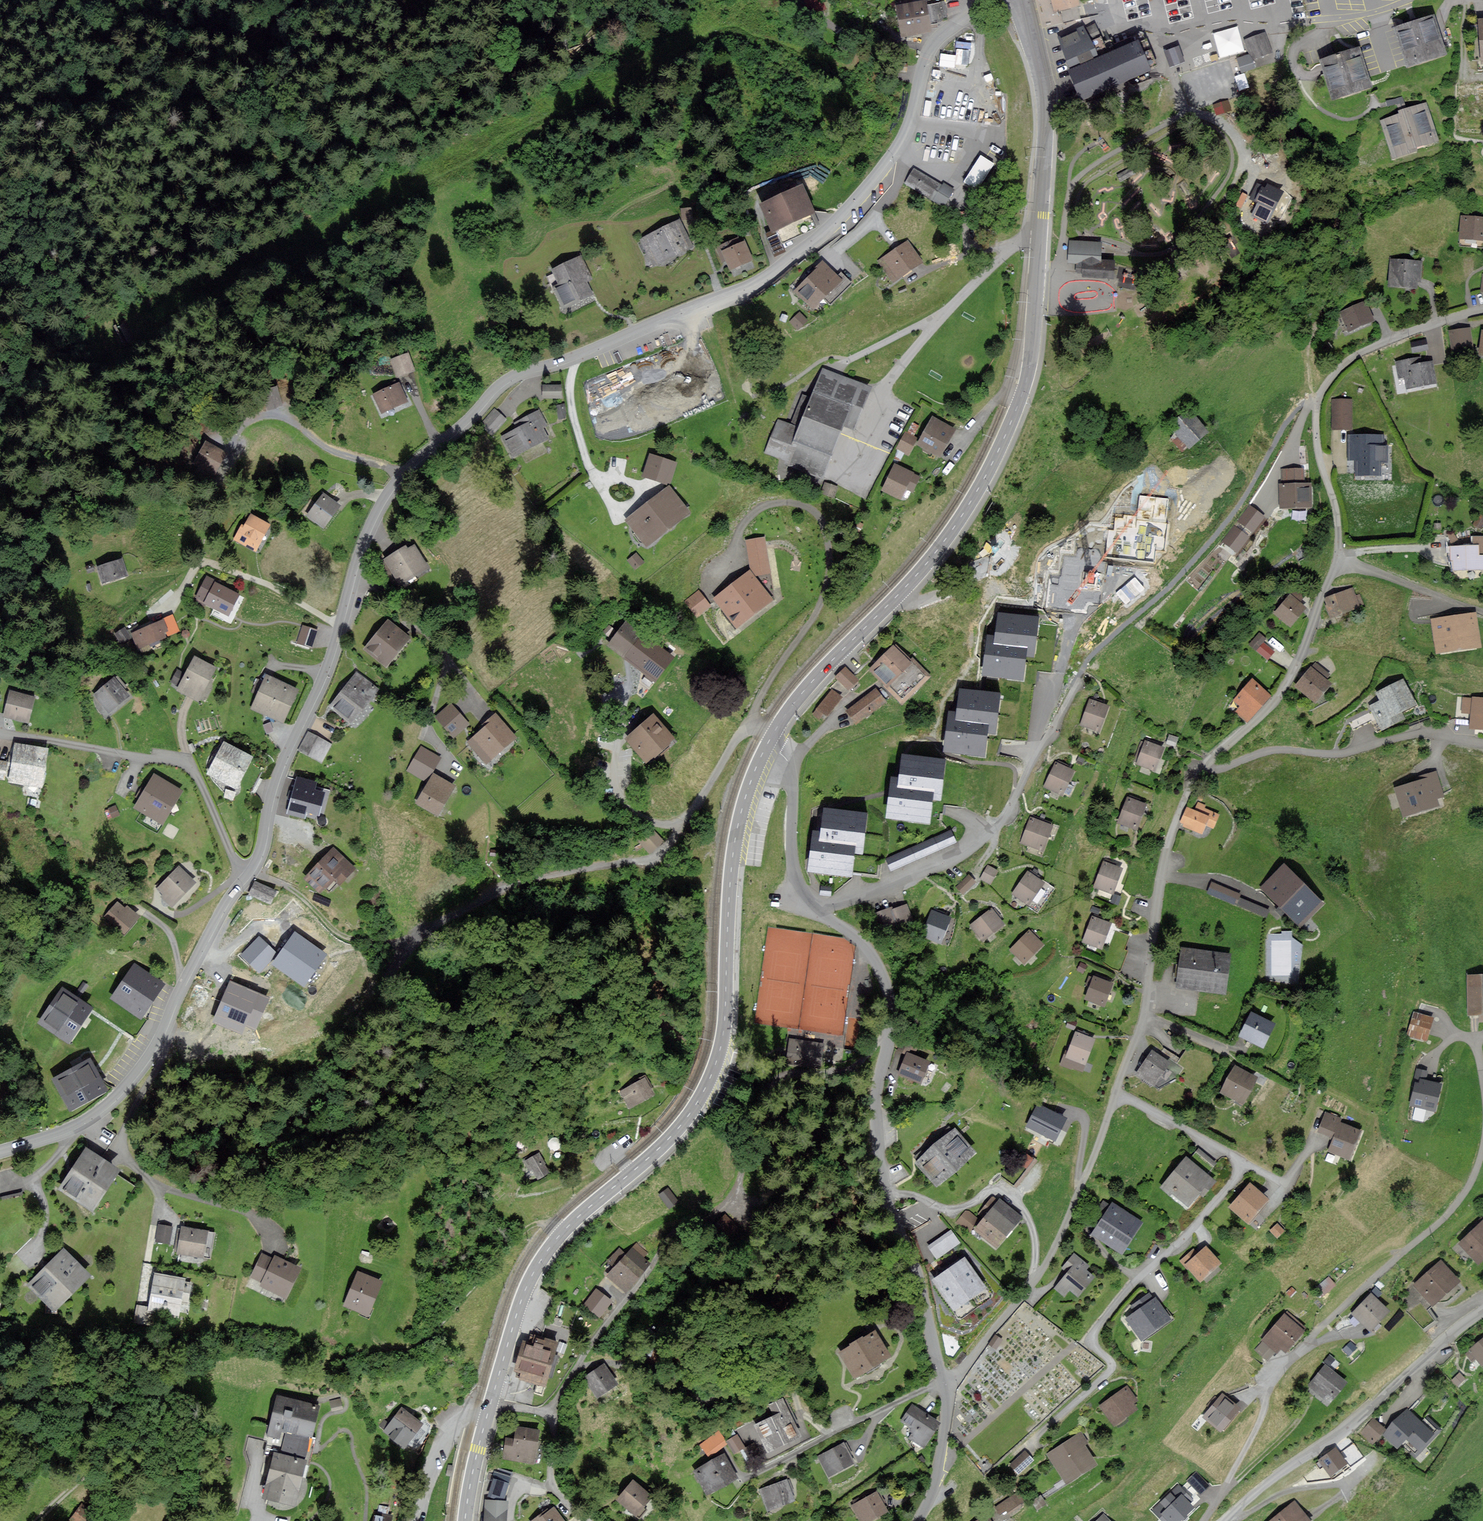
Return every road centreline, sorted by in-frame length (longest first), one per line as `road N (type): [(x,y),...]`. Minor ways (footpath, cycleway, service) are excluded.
road 1 (secondary): [(1017,0),(1045,108),(1026,383),(995,459),(945,539),(803,692),(767,744)]
road 2 (residential): [(988,0),(935,43),(901,143),(817,237),(754,282),(512,376),(401,474)]
road 3 (secondary): [(767,744),(734,844),(724,1028),(714,1069),(675,1132),(540,1261),(490,1404)]
road 4 (residential): [(1204,763),(1283,692),(1338,559),(1336,508),(1318,450),(1320,396),(1365,353),(1482,310)]
road 5 (track): [(544,1413),(672,1233),(730,1198),(777,1079),(856,1063),(889,1037)]
road 6 (residential): [(1036,1440),(1116,1366),(1095,1346),(1095,1333),(1237,1178),(1240,1162),(1116,1091)]
road 7 (residential): [(825,914),(859,940),(887,989),(889,1033),(876,1105),(880,1172),(944,1382)]
road 8 (residential): [(1203,1520),(1263,1418),(1275,1376),(1437,1225),(1468,1187),(1482,1148)]
road 9 (residential): [(401,474),(364,537),(329,659),(244,877)]
road 10 (residential): [(244,877),(127,1085),(76,1126),(0,1151)]
road 11 (residential): [(825,914),(962,856),(995,831),(1077,685)]
road 12 (residential): [(944,1382),(1041,1272),(1116,1091)]
road 13 (residential): [(1116,1091),(1143,1011),(1164,866),(1204,763)]
road 14 (unclassified): [(1482,1311),(1224,1520)]
road 15 (track): [(181,1520),(196,1496),(203,1434),(191,1414),(170,1408),(143,1419),(40,1520)]
road 16 (residential): [(244,877),(195,767),(31,737)]
road 17 (residential): [(1482,744),(1425,733),(1336,754),(1275,750),(1218,770),(1204,763)]
road 18 (residential): [(759,1472),(944,1382)]
road 19 (residential): [(401,474),(323,449),(275,416),(247,423),(237,445)]
road 20 (track): [(179,599),(204,564),(273,587),(338,624)]
road 21 (residential): [(767,744),(791,769),(797,879),(825,914)]
road 22 (residential): [(587,1520),(552,1483),(550,1418),(490,1404)]
road 23 (residential): [(944,1382),(938,1466),(919,1520)]
road 24 (residential): [(487,1416),(465,1418),(444,1435),(413,1520)]
road 25 (track): [(1309,1398),(1278,1443),(1226,1483)]

